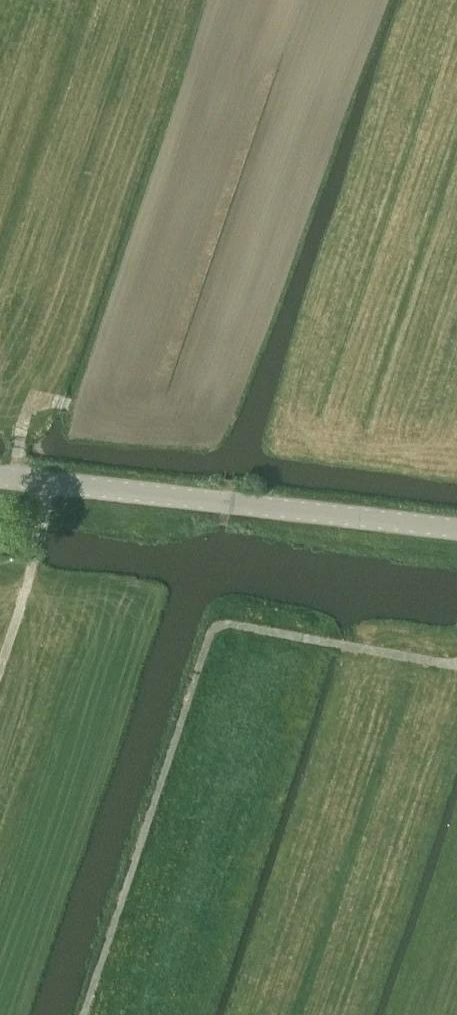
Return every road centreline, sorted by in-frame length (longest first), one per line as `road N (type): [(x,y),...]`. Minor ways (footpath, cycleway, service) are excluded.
road 1 (track): [(82,1014),(211,632),(231,625),(456,664)]
road 2 (track): [(13,478),(19,441),(171,0)]
road 3 (unclassified): [(456,525),(0,476)]
road 4 (track): [(0,662),(50,482)]

